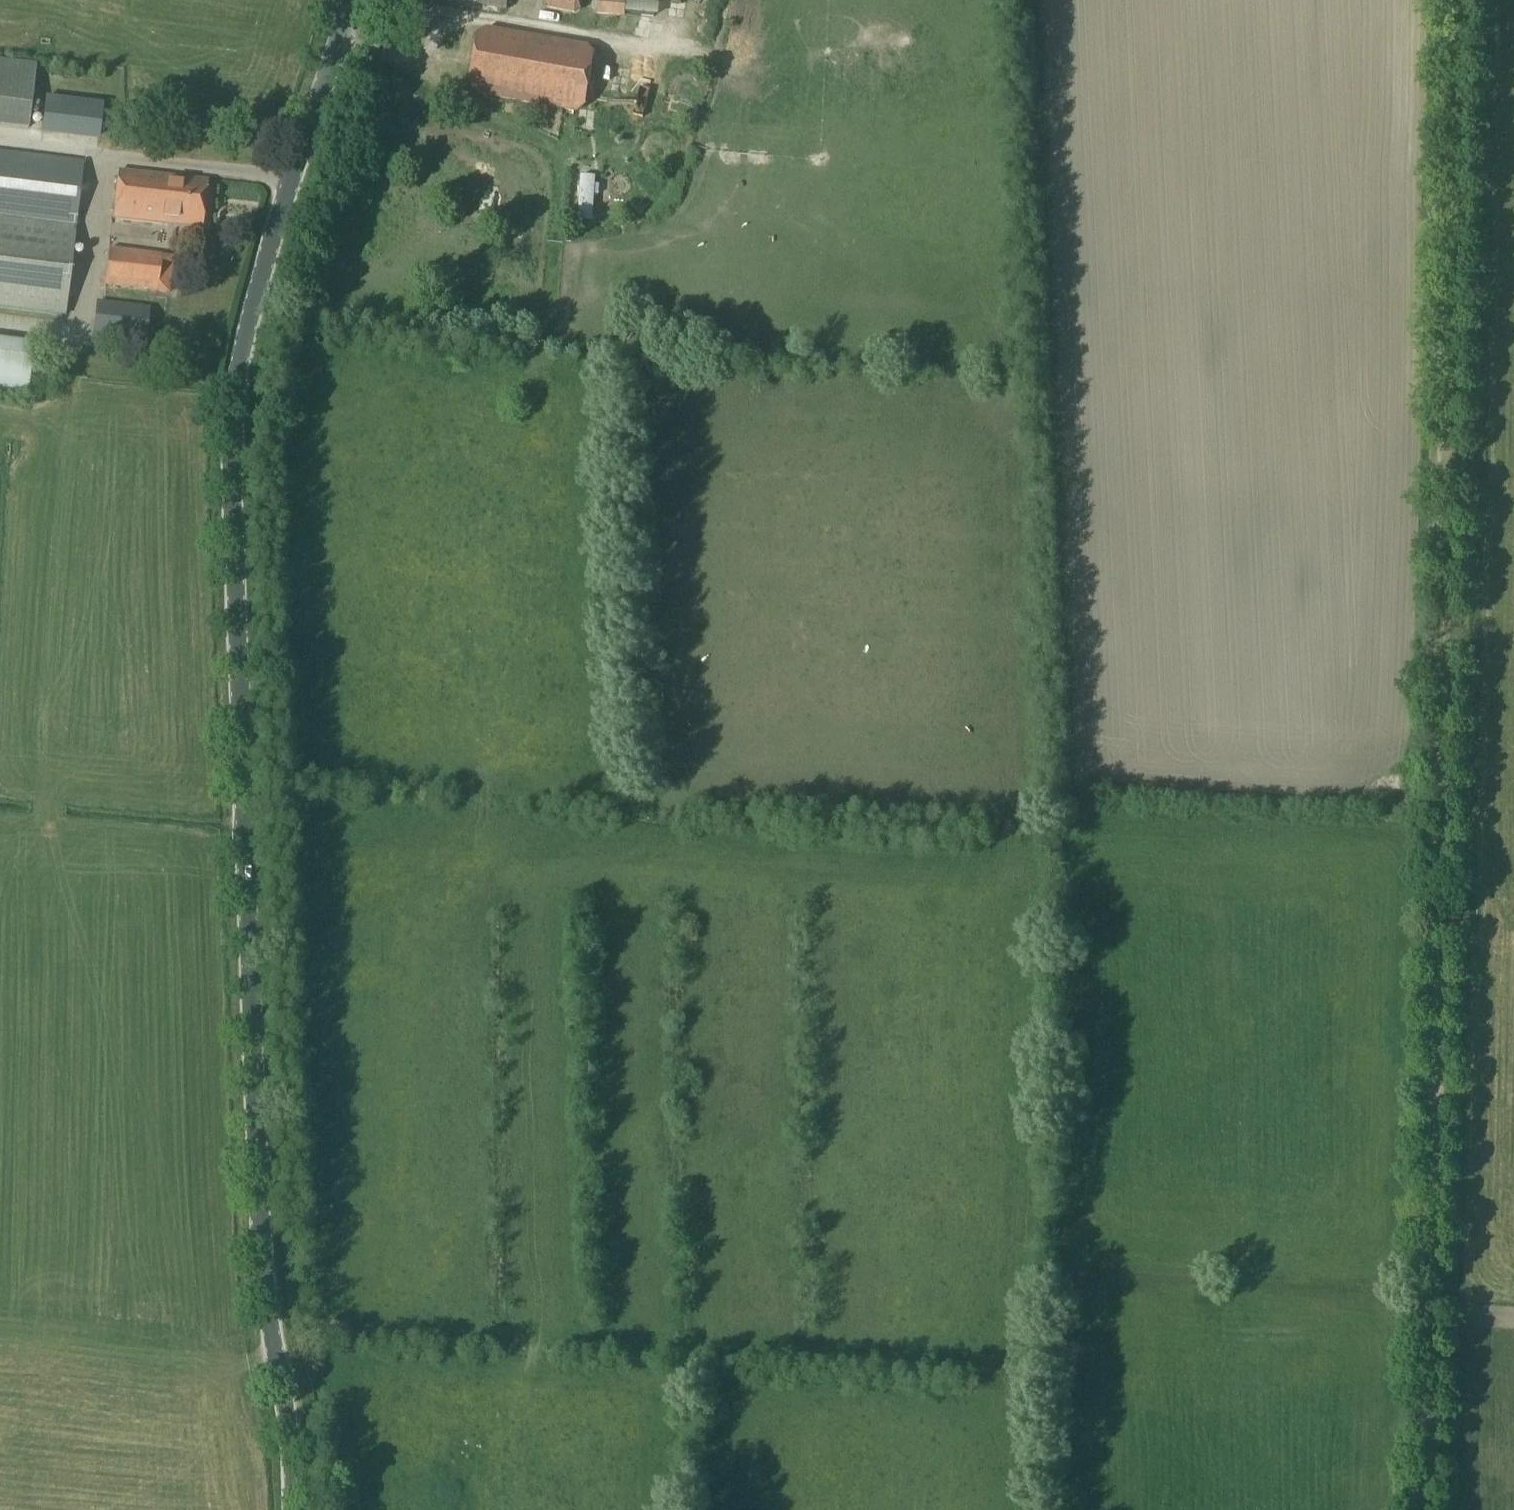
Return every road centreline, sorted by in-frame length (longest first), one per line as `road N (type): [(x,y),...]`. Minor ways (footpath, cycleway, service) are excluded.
road 1 (tertiary): [(297,1509),(252,834),(238,399),(253,303),(354,0)]
road 2 (track): [(1461,0),(1426,1509)]
road 3 (track): [(0,143),(293,178)]

